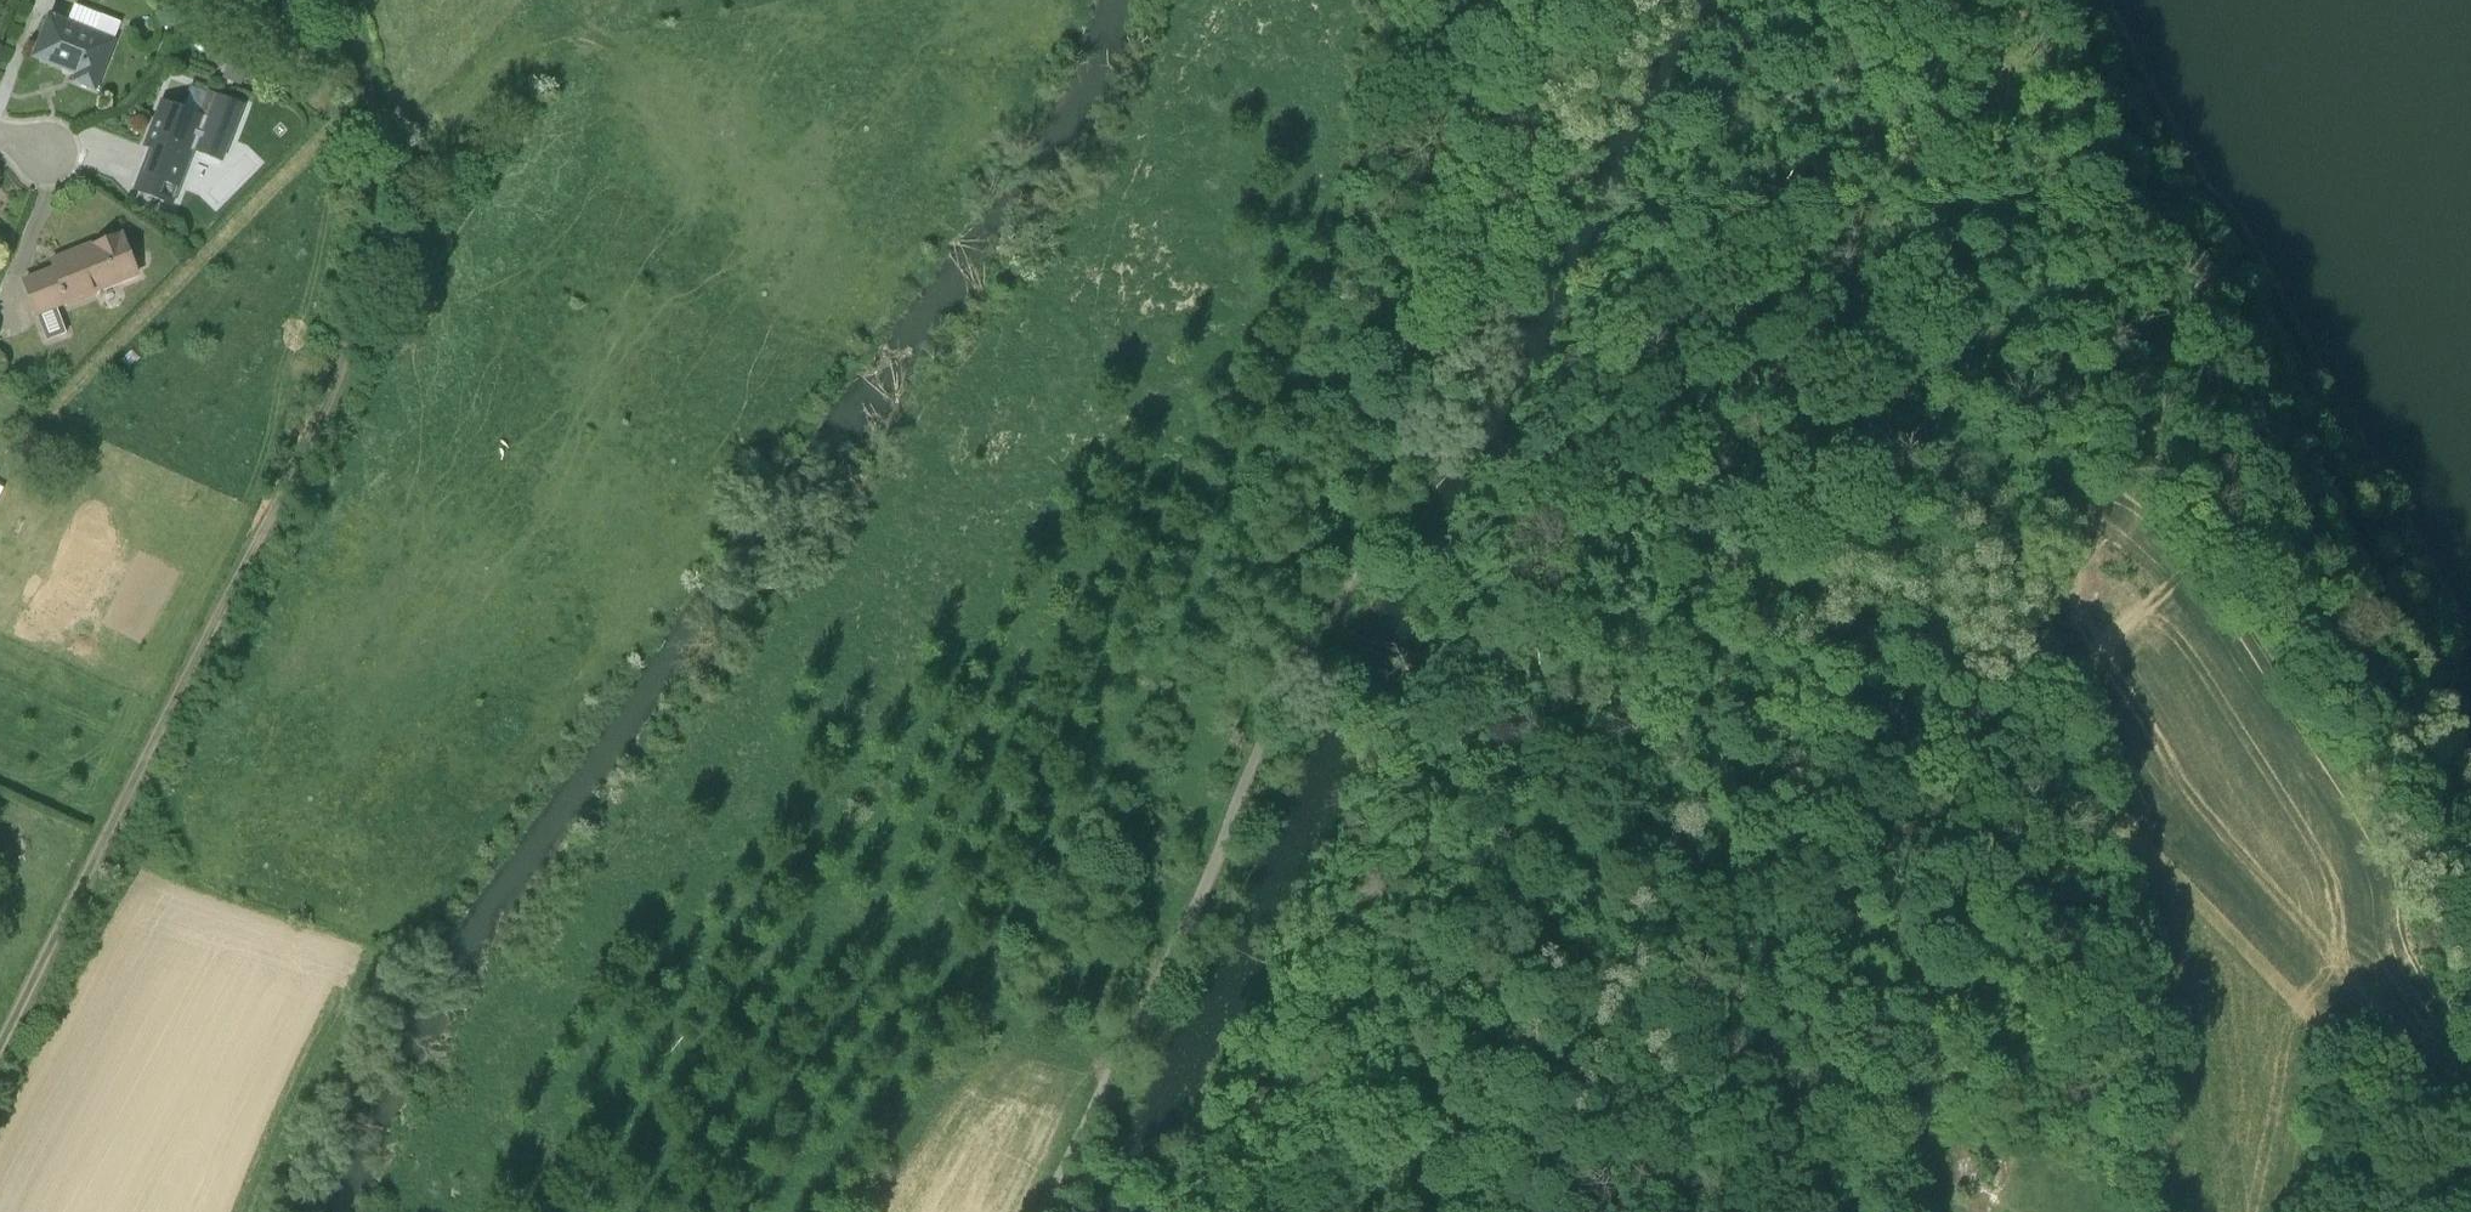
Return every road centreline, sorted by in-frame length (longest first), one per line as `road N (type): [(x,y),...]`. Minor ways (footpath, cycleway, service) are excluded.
road 1 (track): [(339,0),(375,138),(379,214),(368,301),(344,374),(297,469),(0,1052)]
road 2 (track): [(2092,0),(2470,681)]

